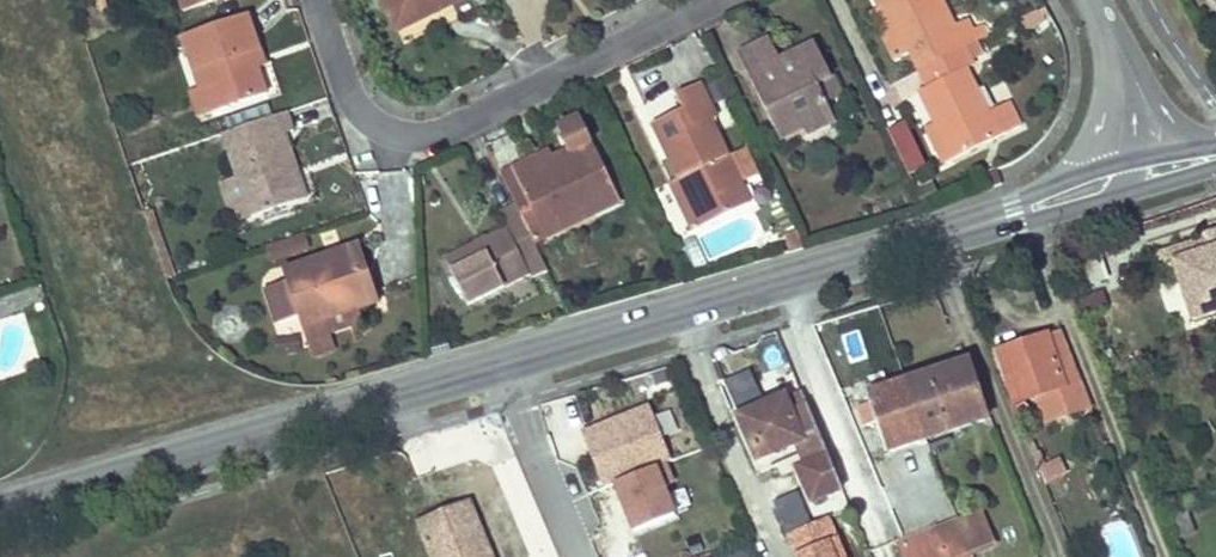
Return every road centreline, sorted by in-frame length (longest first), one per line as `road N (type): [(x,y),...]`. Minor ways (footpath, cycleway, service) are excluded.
road 1 (secondary): [(1131,178),(0,505)]
road 2 (residential): [(711,0),(421,137),(382,128),(359,109),(317,0)]
road 3 (residential): [(1092,0),(1133,111),(1131,178)]

